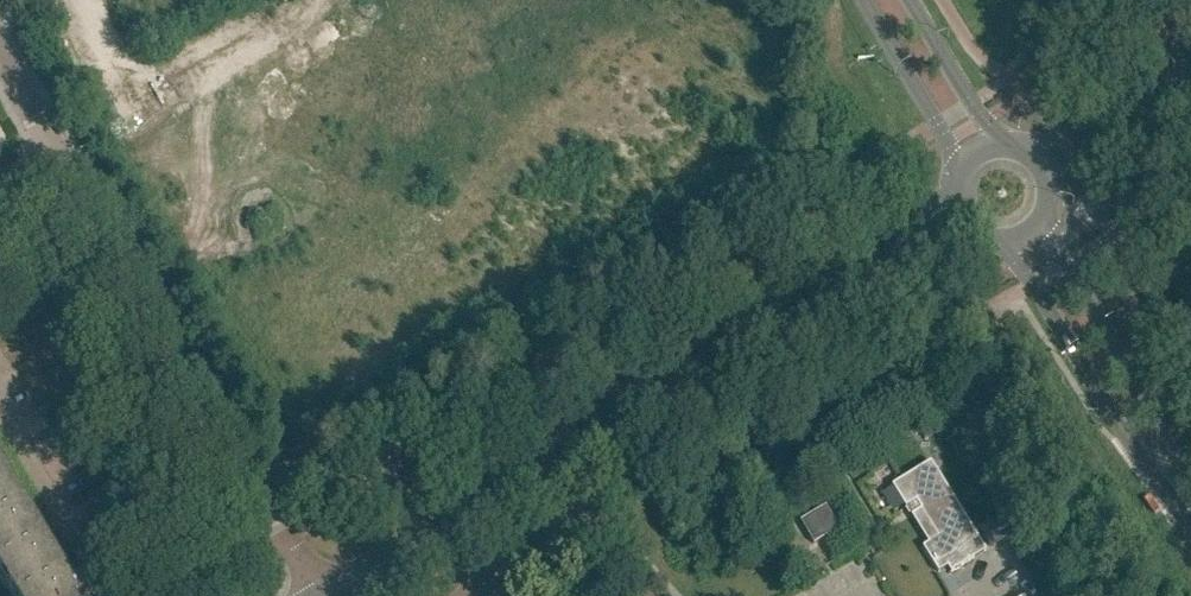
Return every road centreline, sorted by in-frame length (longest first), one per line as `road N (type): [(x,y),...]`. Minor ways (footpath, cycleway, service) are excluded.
road 1 (unclassified): [(322,595),(63,170)]
road 2 (tertiary): [(541,470),(821,307)]
road 3 (secondary): [(1180,497),(1171,448),(1043,216)]
road 4 (secondary): [(1010,242),(1136,461),(1180,497)]
road 5 (tertiary): [(322,595),(541,470)]
road 6 (residential): [(0,410),(97,577)]
road 7 (secondary): [(868,0),(965,166)]
road 8 (unclassified): [(1190,80),(1028,157)]
road 9 (unclassified): [(1048,189),(1190,82)]
road 10 (secondary): [(995,149),(902,0)]
road 11 (tertiary): [(954,201),(821,307)]
road 12 (tertiary): [(821,307),(975,235)]
road 13 (residential): [(641,595),(541,470)]
road 14 (unclassified): [(63,170),(0,62)]

